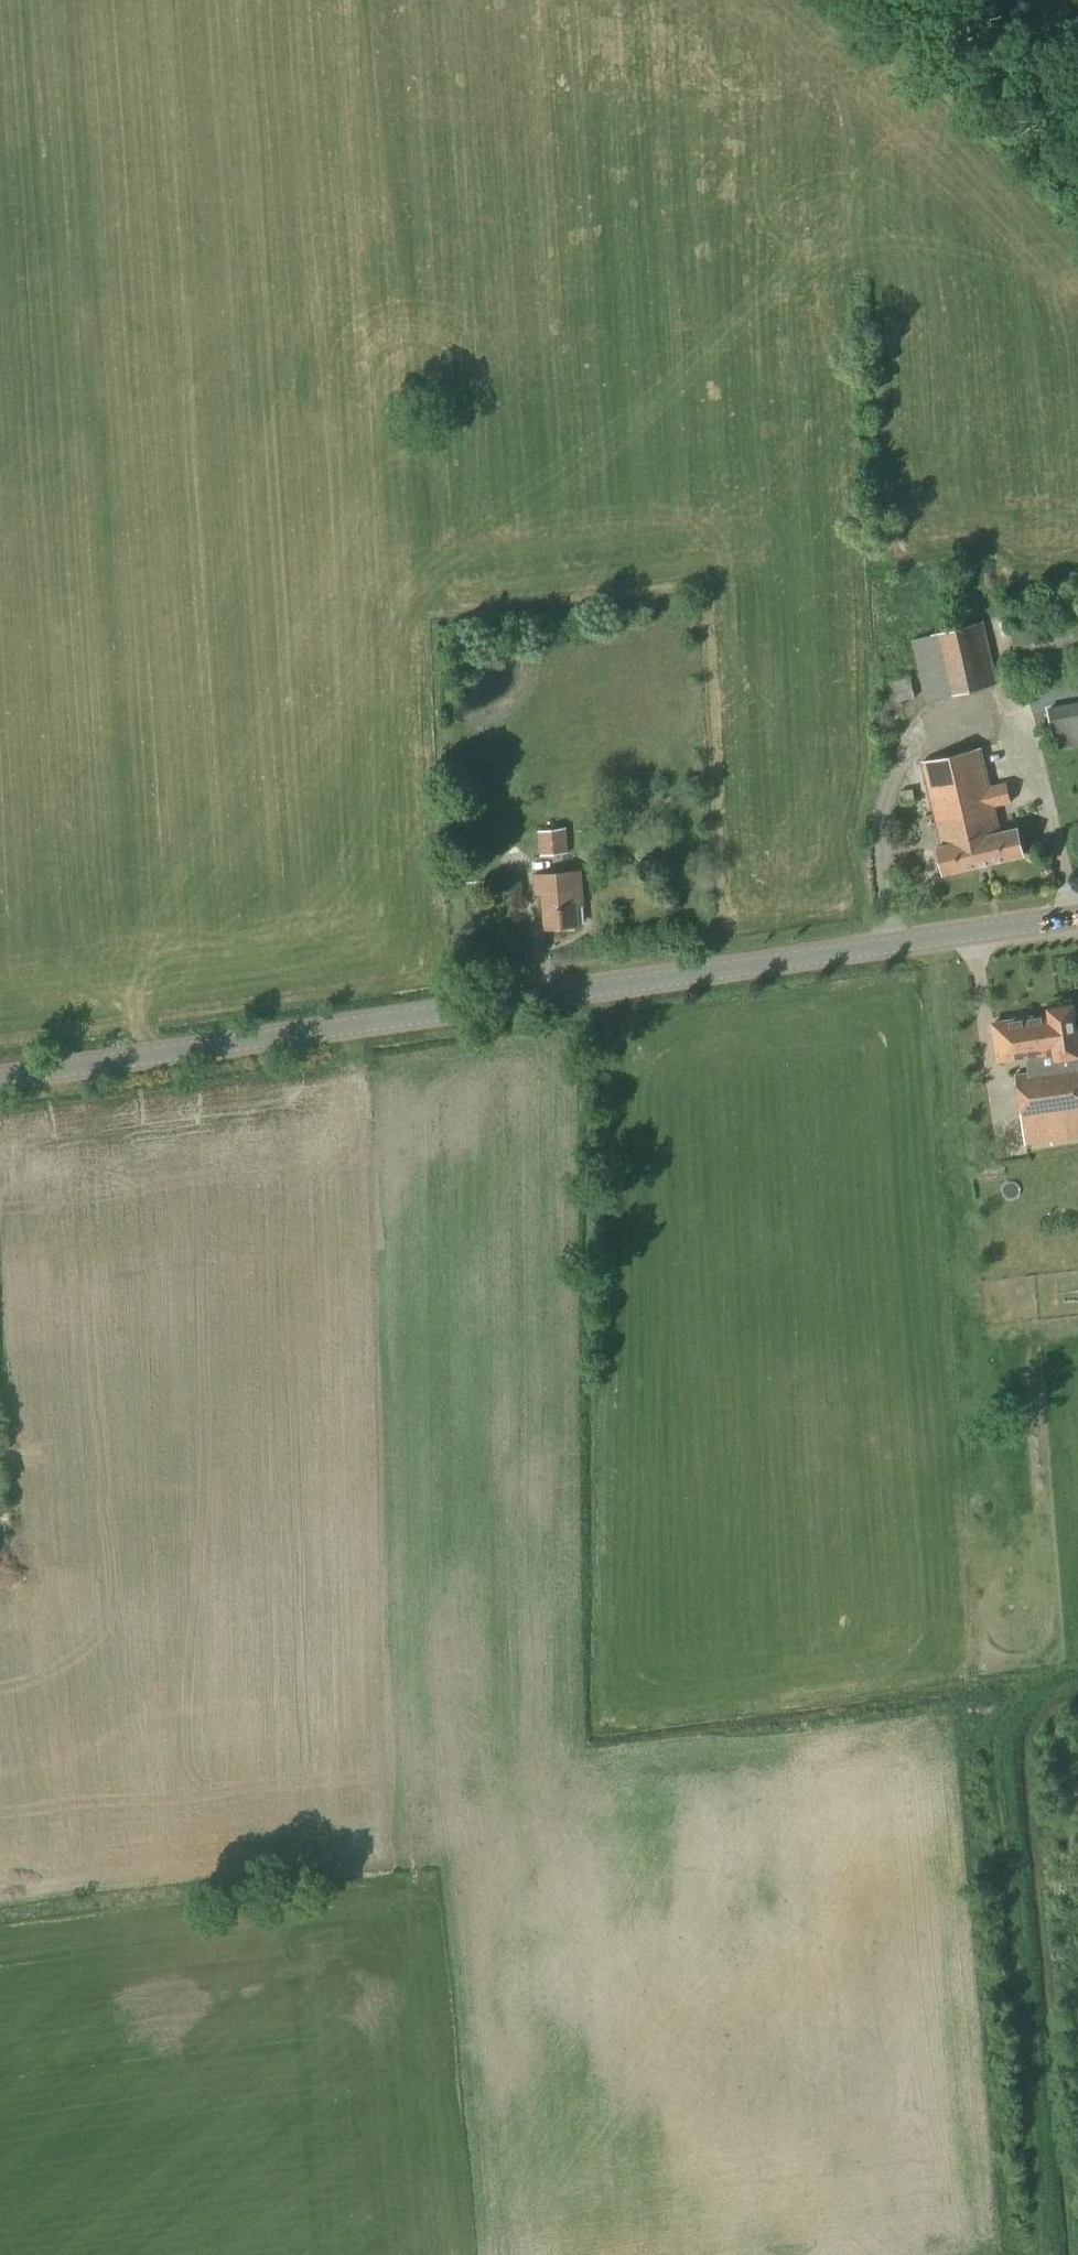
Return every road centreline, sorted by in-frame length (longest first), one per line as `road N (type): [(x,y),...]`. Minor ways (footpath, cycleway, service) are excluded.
road 1 (secondary): [(0,1078),(1077,919)]
road 2 (track): [(1077,88),(934,0)]

